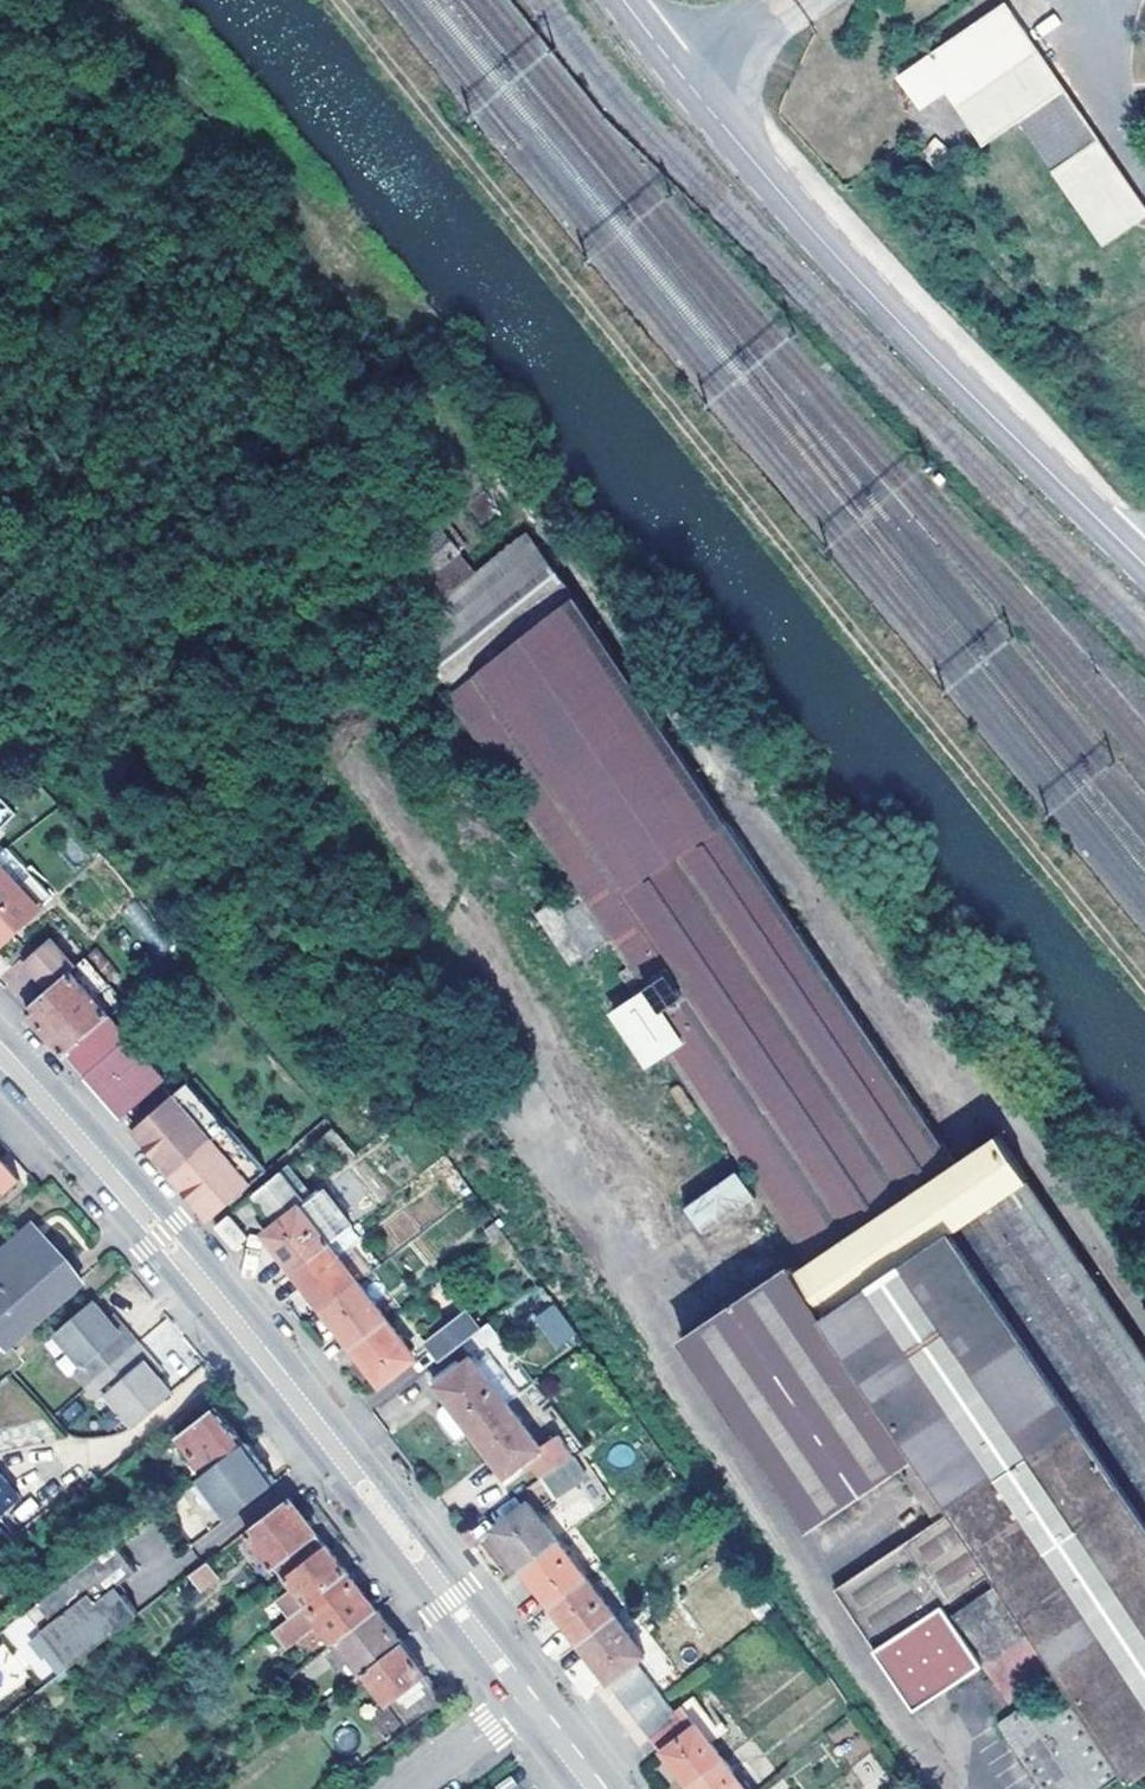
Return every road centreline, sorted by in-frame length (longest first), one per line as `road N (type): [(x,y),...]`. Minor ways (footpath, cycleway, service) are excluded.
road 1 (track): [(328,0),(1144,999)]
road 2 (track): [(1144,1296),(1020,1107),(949,1079),(427,372)]
road 3 (secondary): [(527,1695),(160,1234),(0,1059)]
road 4 (unclassified): [(1144,566),(825,245),(622,0)]
road 5 (unclassified): [(527,1695),(416,1788)]

